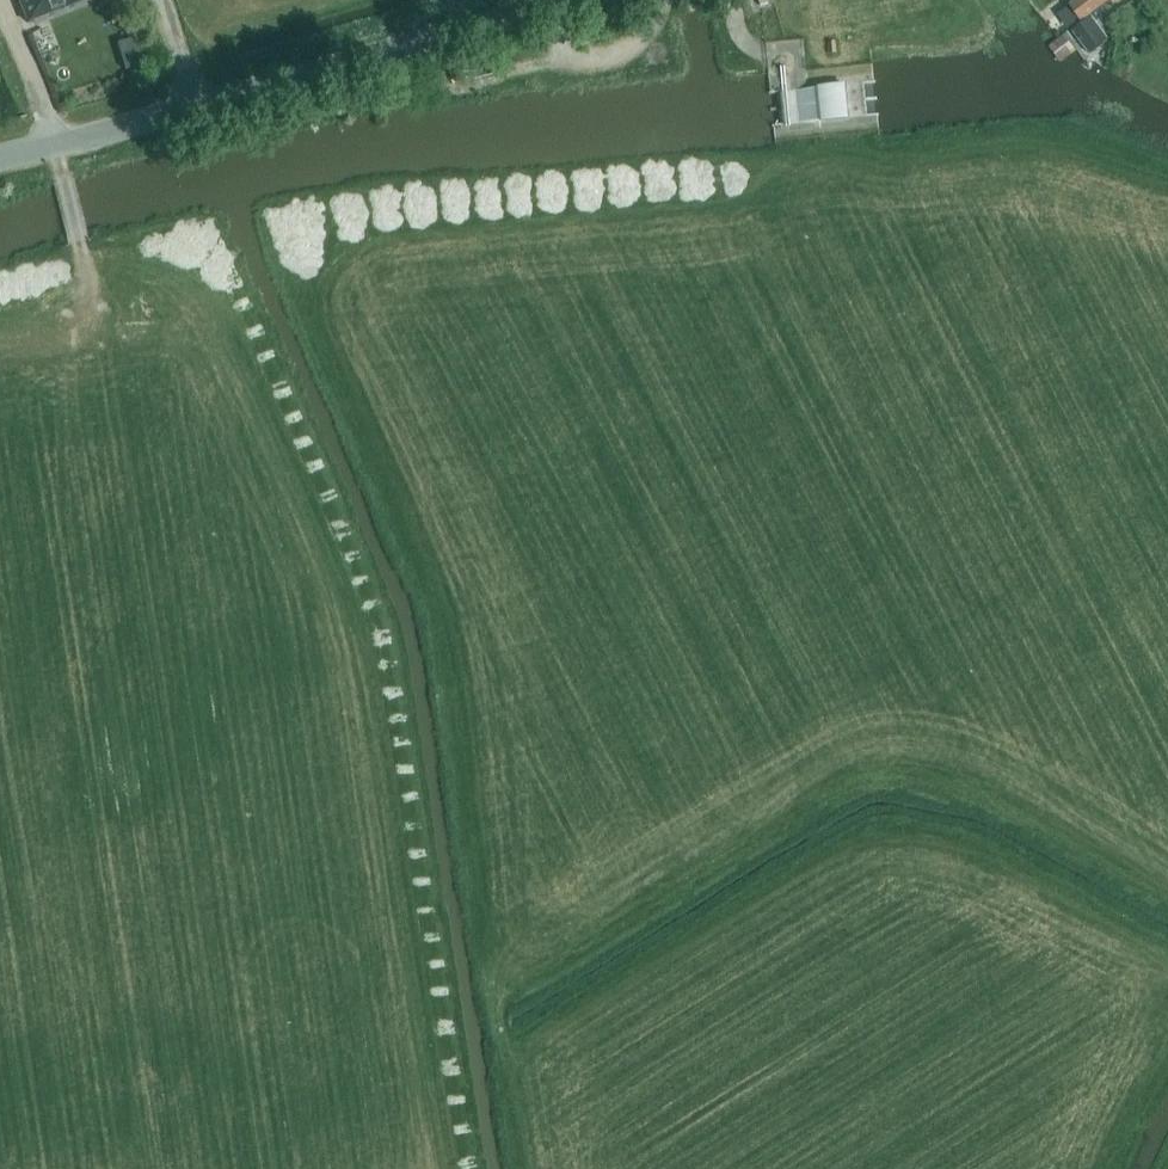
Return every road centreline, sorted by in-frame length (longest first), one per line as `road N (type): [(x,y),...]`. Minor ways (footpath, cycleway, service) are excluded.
road 1 (tertiary): [(0,157),(559,0)]

